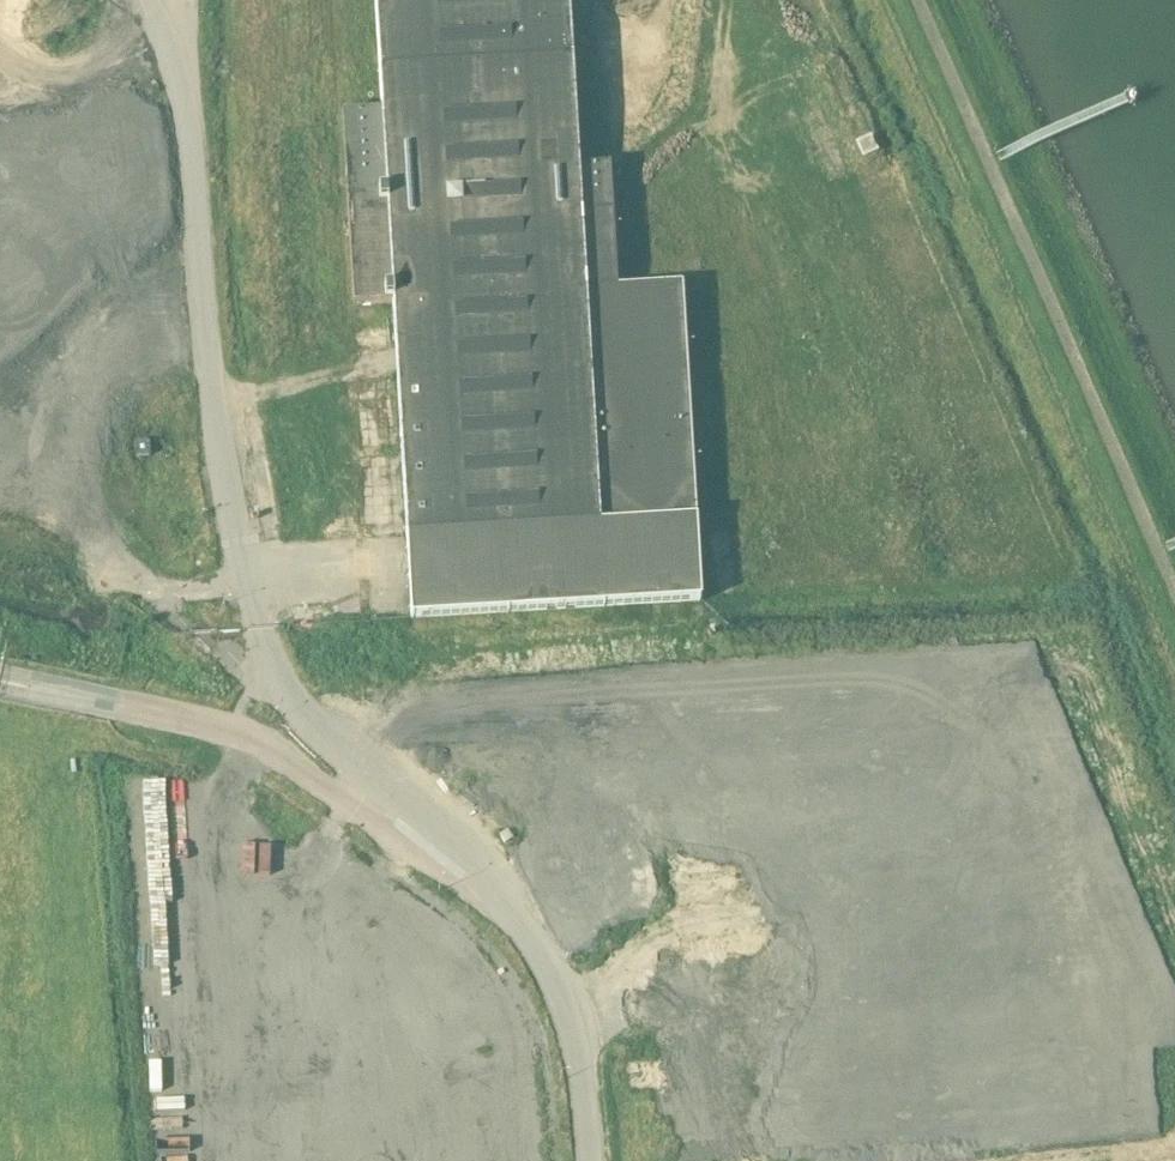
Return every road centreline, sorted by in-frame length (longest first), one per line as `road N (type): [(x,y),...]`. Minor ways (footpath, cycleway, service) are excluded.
road 1 (unclassified): [(62,1160),(37,835),(45,751),(84,699),(241,557),(320,437),(303,0)]
road 2 (track): [(207,588),(301,712),(510,916),(568,1013),(589,1124)]
road 3 (track): [(0,506),(35,446),(96,385),(198,314),(189,92),(168,0)]

